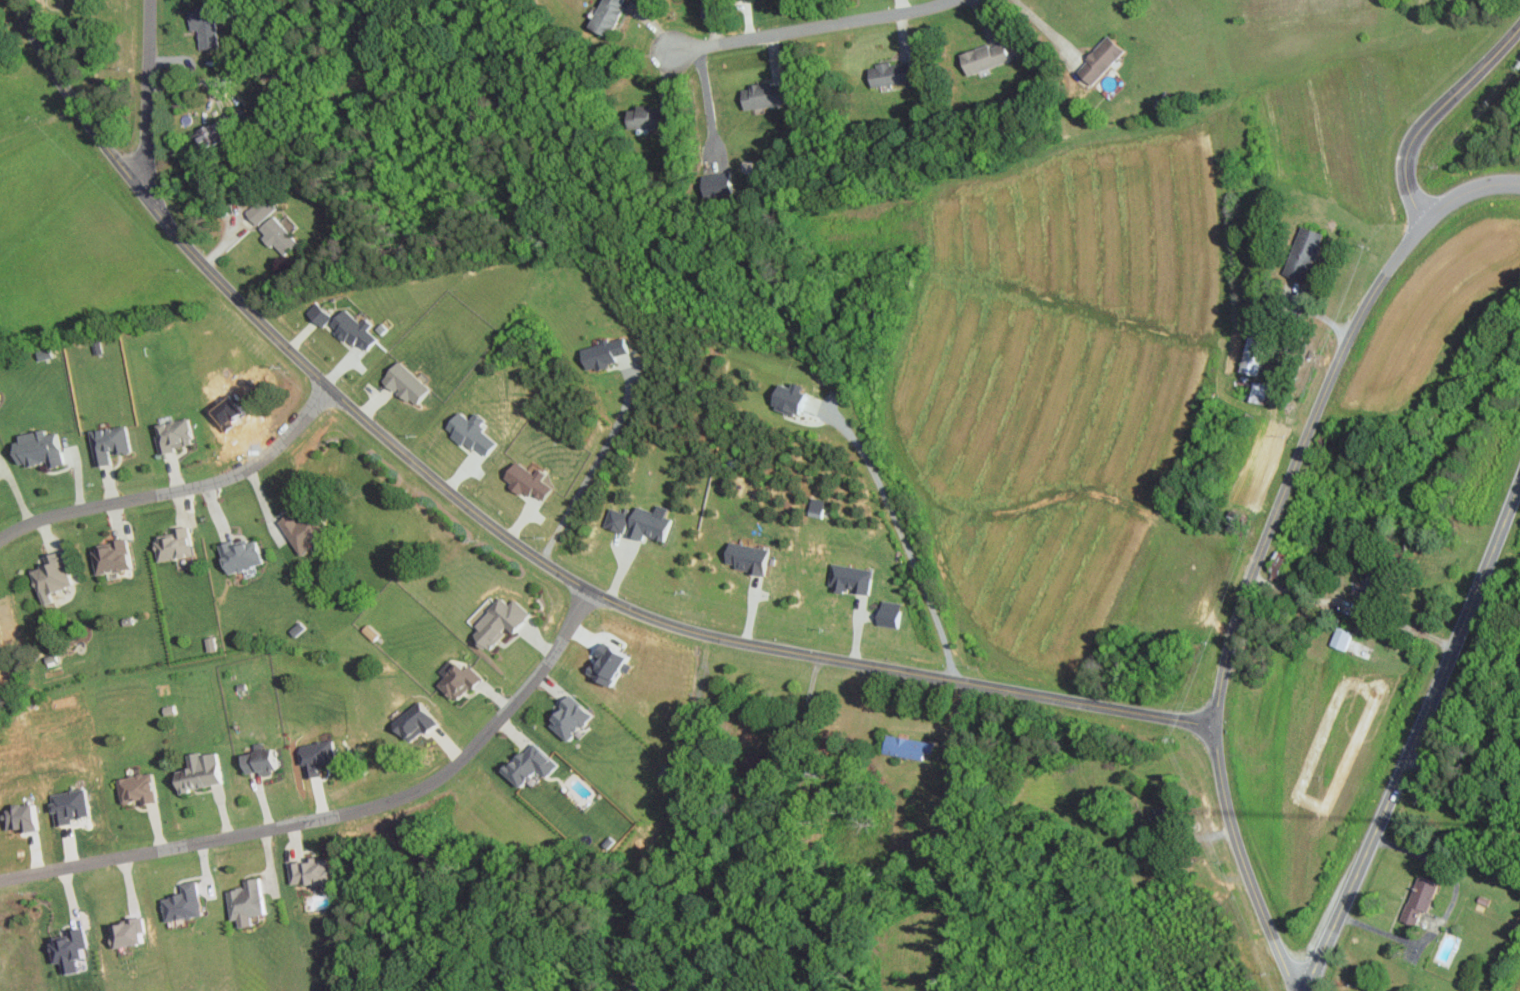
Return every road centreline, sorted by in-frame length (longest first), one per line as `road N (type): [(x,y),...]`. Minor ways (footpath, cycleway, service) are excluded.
road 1 (residential): [(1216,724),(702,633),(597,593),(540,560),(331,390),(195,255),(78,108),(14,0)]
road 2 (residential): [(1295,990),(1222,789),(1217,704),(1234,626),(1334,368),(1375,289),(1453,199),(1490,184),(1519,184)]
road 3 (residential): [(0,879),(350,812),(420,790),(482,741),(545,667),(589,588)]
road 4 (primary): [(1303,990),(1499,535)]
road 5 (residential): [(331,390),(248,469),(51,514),(0,538)]
road 6 (residential): [(948,0),(673,49)]
road 7 (residential): [(1436,212),(1424,215),(1415,204),(1409,152),(1426,121),(1519,24)]
road 8 (residential): [(148,201),(149,0)]

